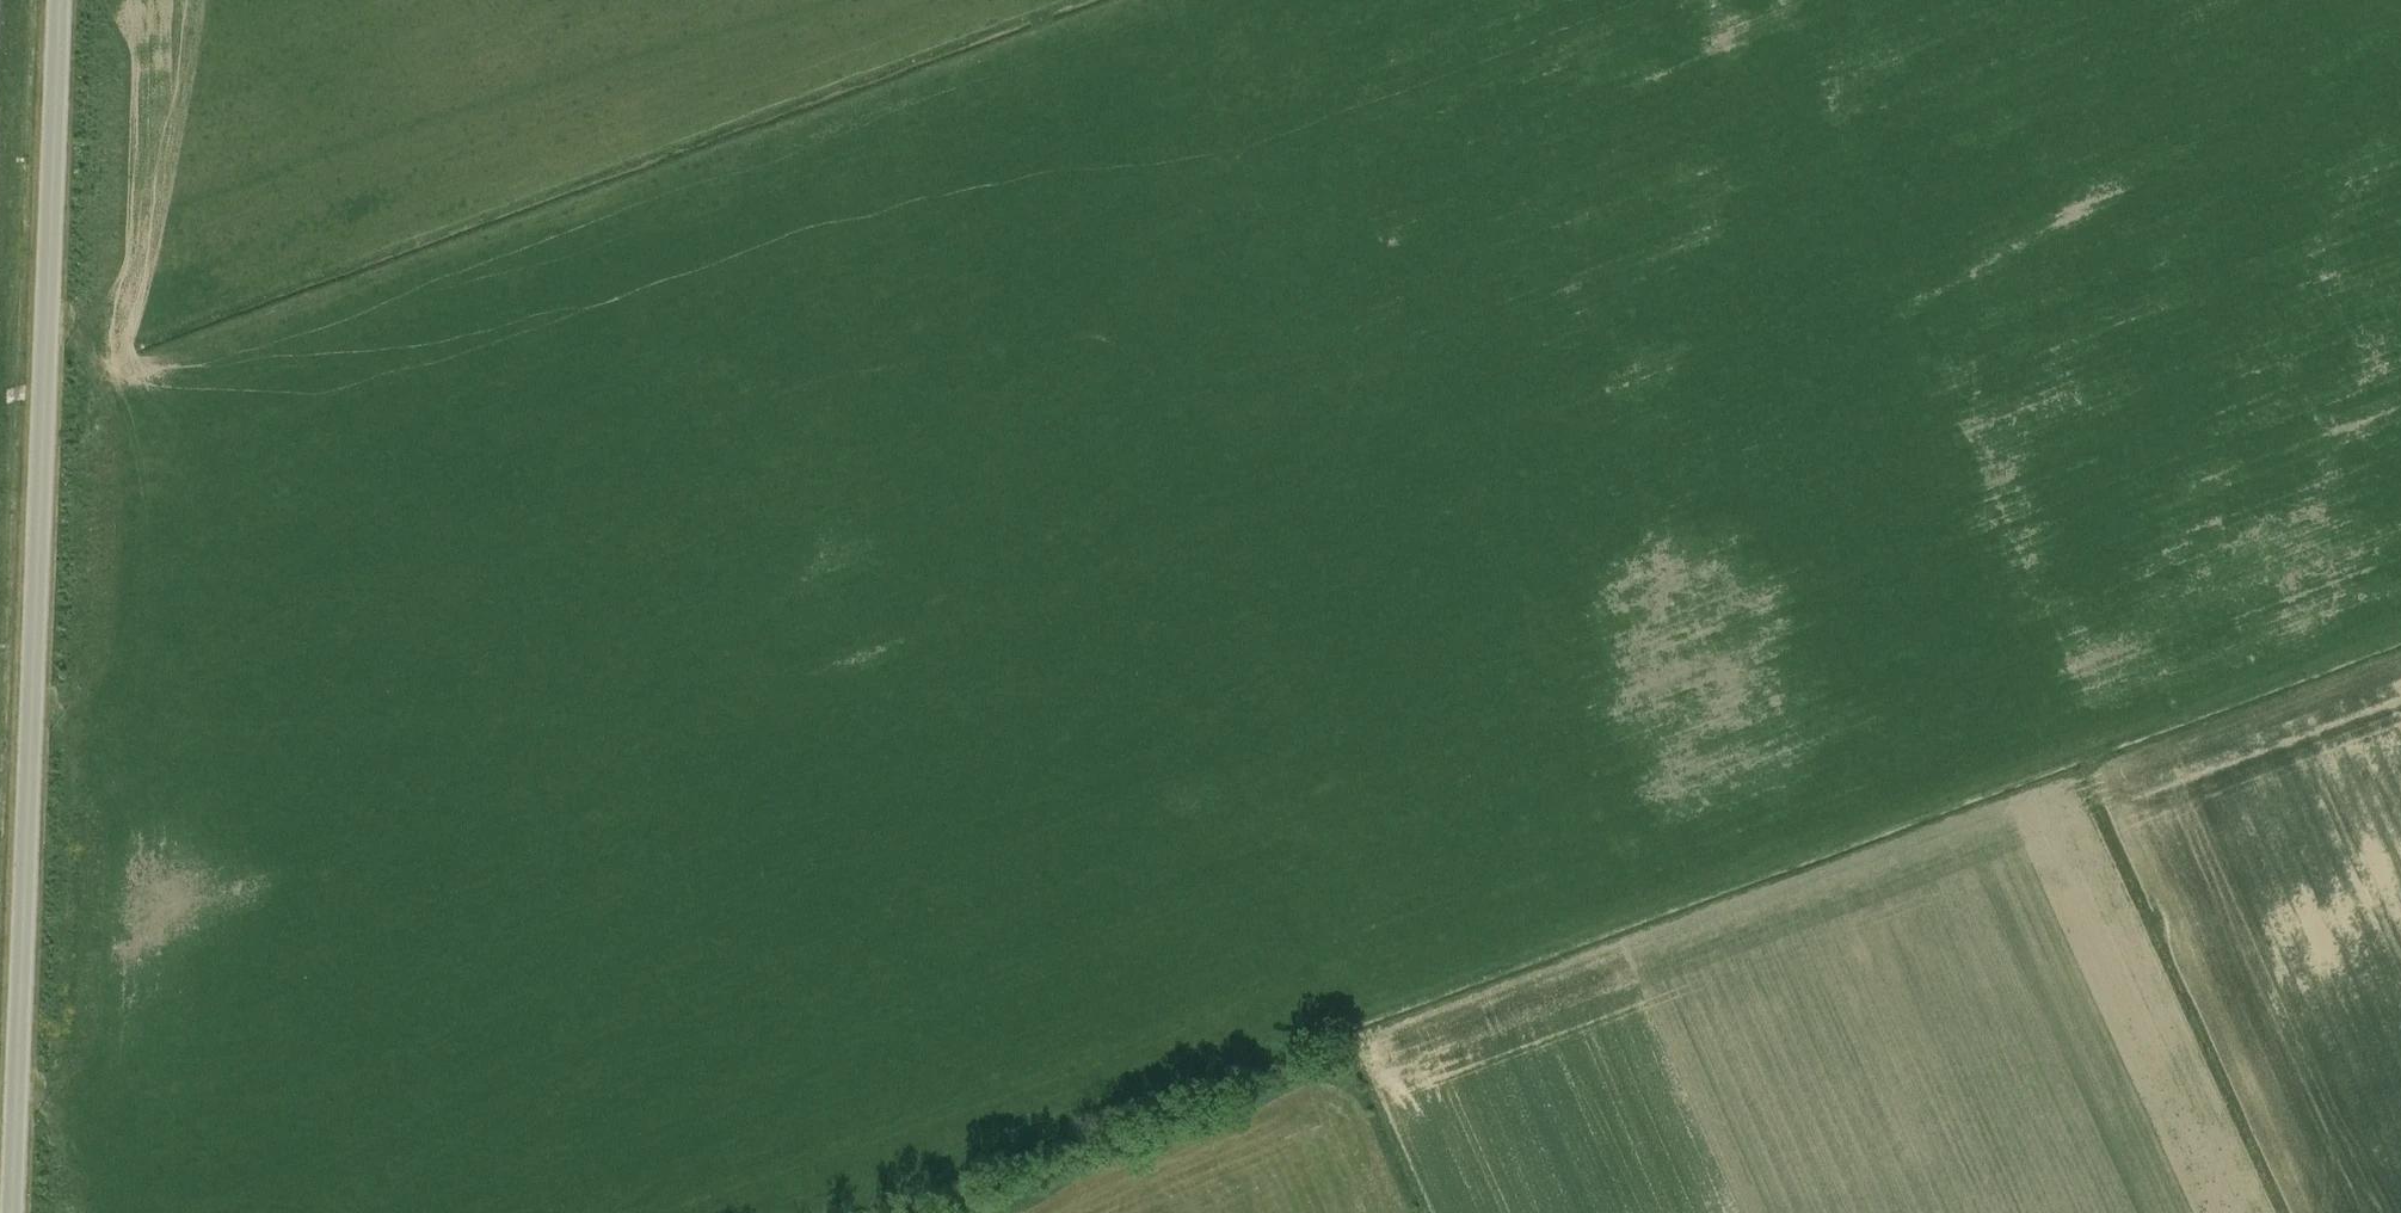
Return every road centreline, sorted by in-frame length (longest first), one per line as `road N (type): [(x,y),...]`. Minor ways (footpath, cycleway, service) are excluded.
road 1 (unclassified): [(17,1212),(65,0)]

